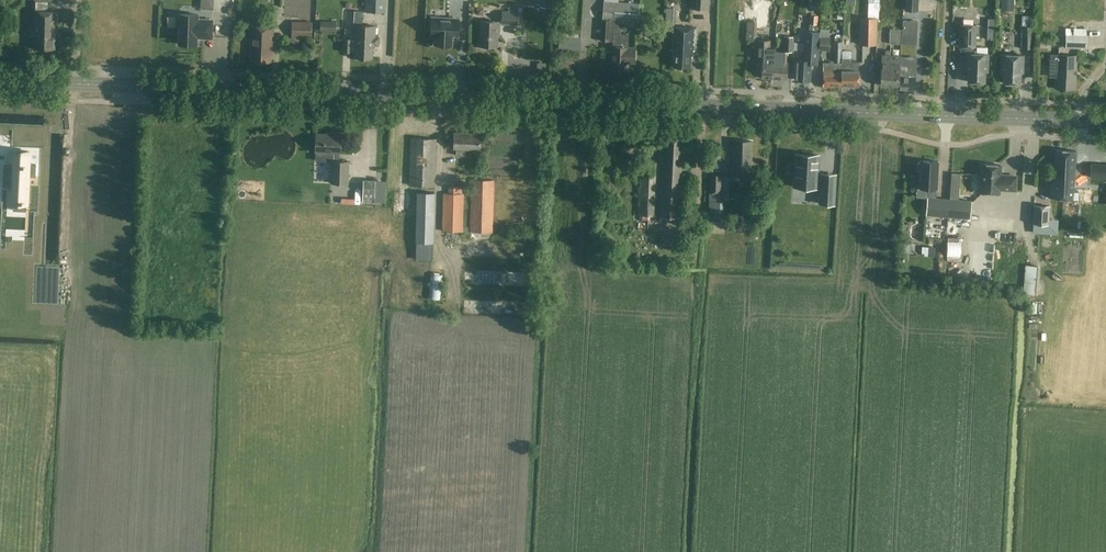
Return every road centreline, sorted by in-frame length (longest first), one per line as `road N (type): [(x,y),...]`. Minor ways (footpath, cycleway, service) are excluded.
road 1 (tertiary): [(1105,123),(0,82)]

